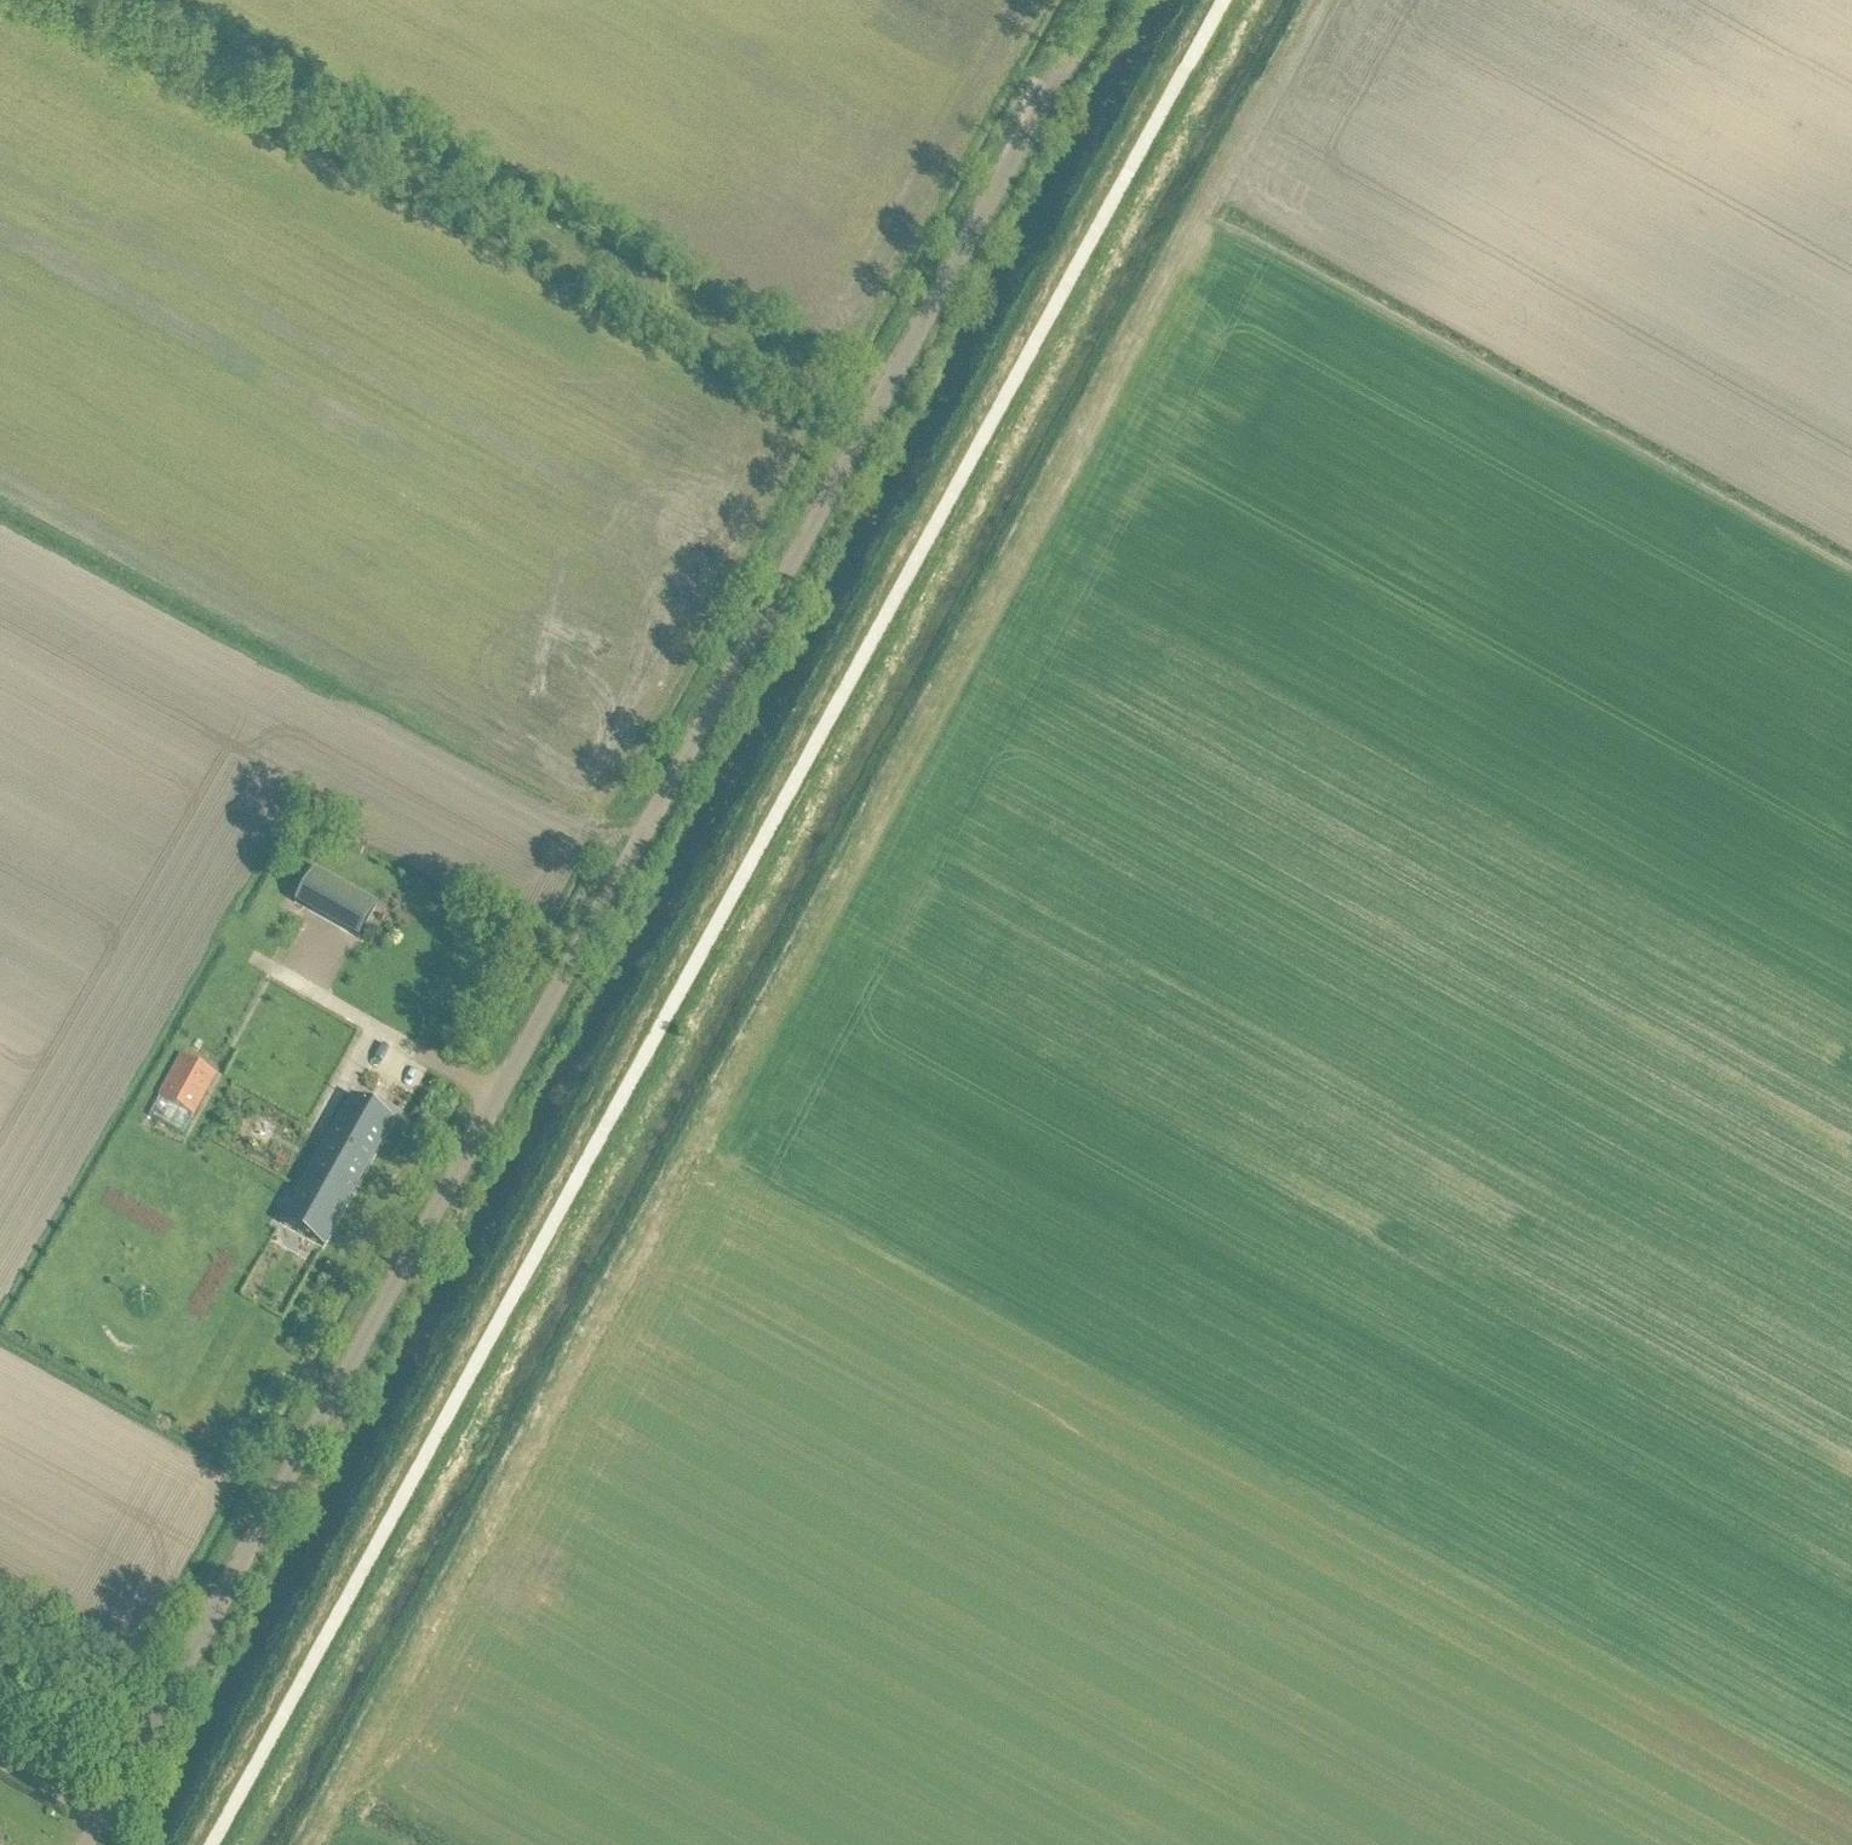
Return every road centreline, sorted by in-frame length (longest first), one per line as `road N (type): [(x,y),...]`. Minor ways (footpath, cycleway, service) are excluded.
road 1 (unclassified): [(85,1844),(1099,0)]
road 2 (track): [(108,0),(867,420)]

